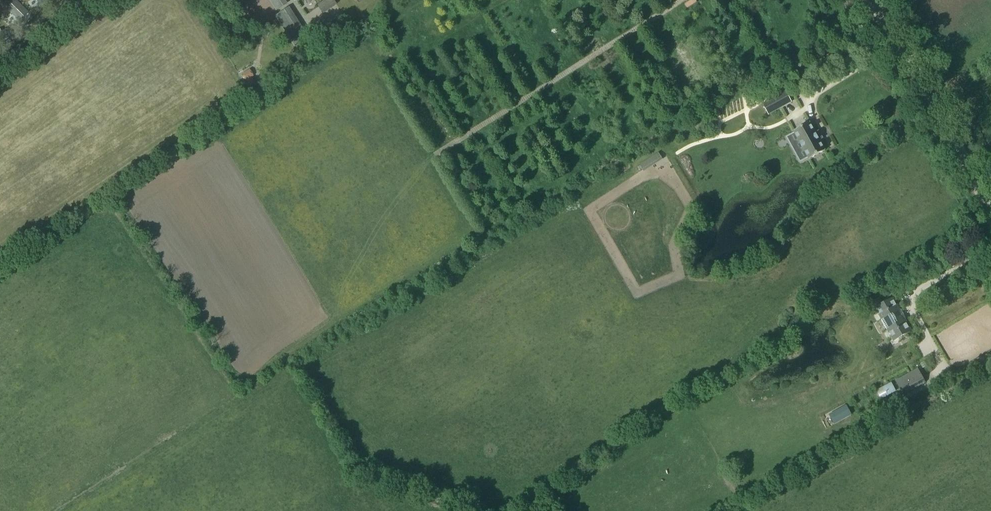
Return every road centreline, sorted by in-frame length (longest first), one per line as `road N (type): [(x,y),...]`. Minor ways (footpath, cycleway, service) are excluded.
road 1 (unclassified): [(990,217),(870,0)]

